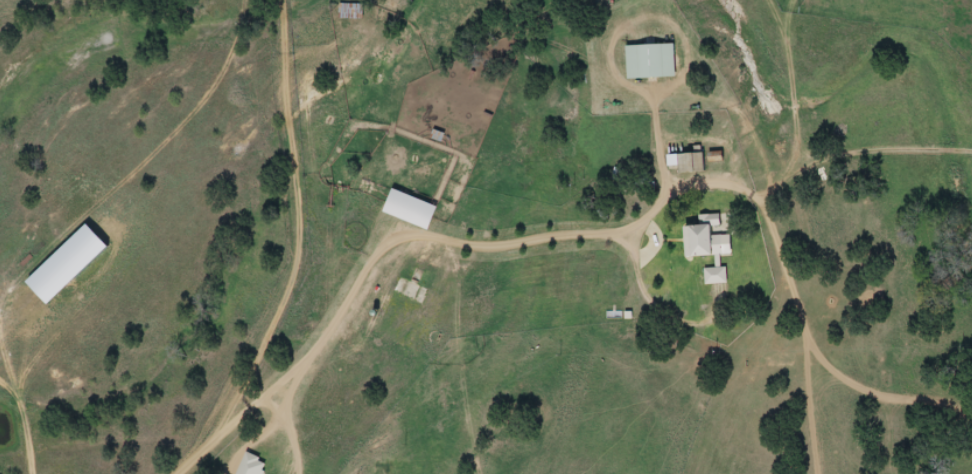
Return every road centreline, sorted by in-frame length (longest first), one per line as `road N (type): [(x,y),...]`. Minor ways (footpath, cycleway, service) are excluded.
road 1 (residential): [(832,473),(797,226),(752,196),(733,122),(703,87),(703,38),(728,0)]
road 2 (residential): [(318,316),(407,261),(639,241),(698,206),(752,196)]
road 3 (residential): [(318,316),(298,291),(298,187),(254,137),(254,0)]
road 4 (residential): [(178,473),(288,375),(318,316)]

